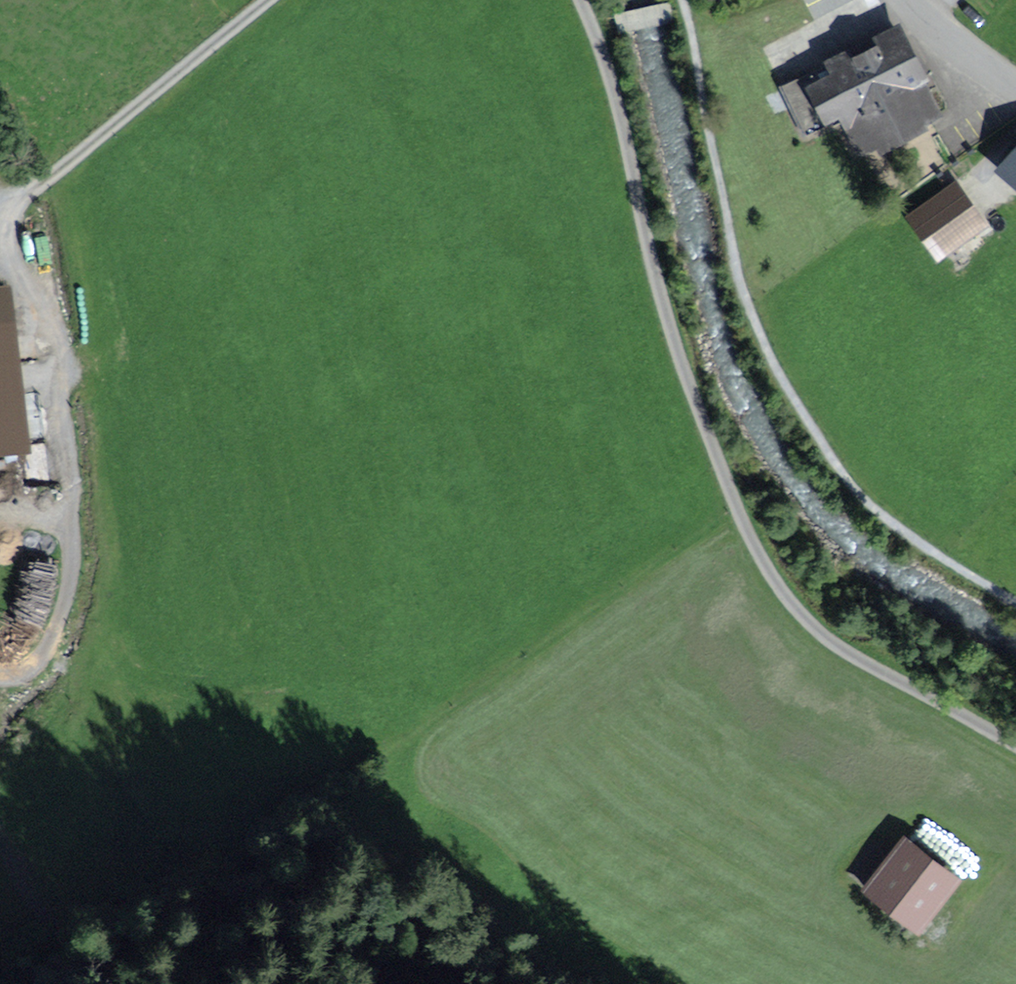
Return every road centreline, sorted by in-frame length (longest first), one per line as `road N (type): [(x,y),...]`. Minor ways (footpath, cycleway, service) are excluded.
road 1 (track): [(578,0),(606,57),(682,361),(737,512),(788,600),(848,655),(1015,747)]
road 2 (track): [(1015,602),(923,545),(849,484),(768,350),(737,270),(683,0)]
road 3 (track): [(0,675),(29,667),(50,646),(74,555),(68,452),(44,332),(6,208)]
road 4 (track): [(267,0),(0,211)]
road 5 (track): [(134,983),(48,922),(0,830)]
road 6 (tertiary): [(914,0),(1015,86)]

